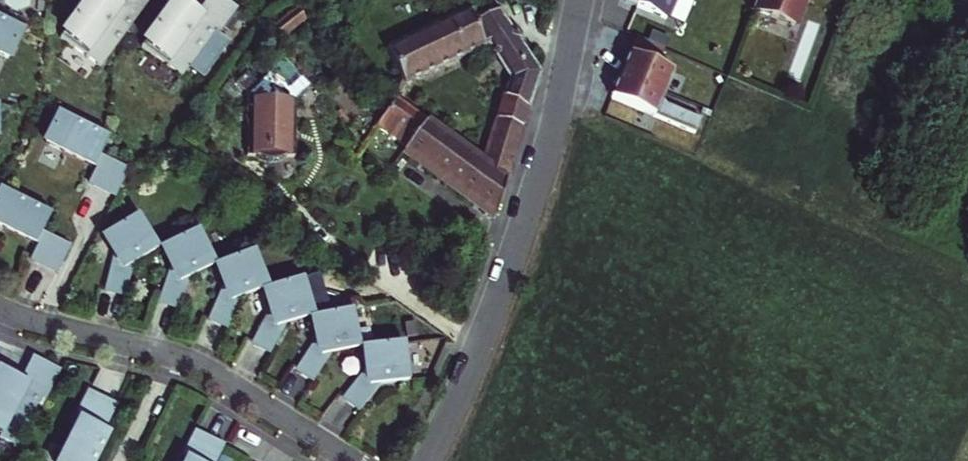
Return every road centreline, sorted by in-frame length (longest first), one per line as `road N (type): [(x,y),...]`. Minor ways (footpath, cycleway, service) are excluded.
road 1 (residential): [(581,0),(546,153),(477,348),(427,460)]
road 2 (residential): [(0,310),(206,368),(354,460)]

